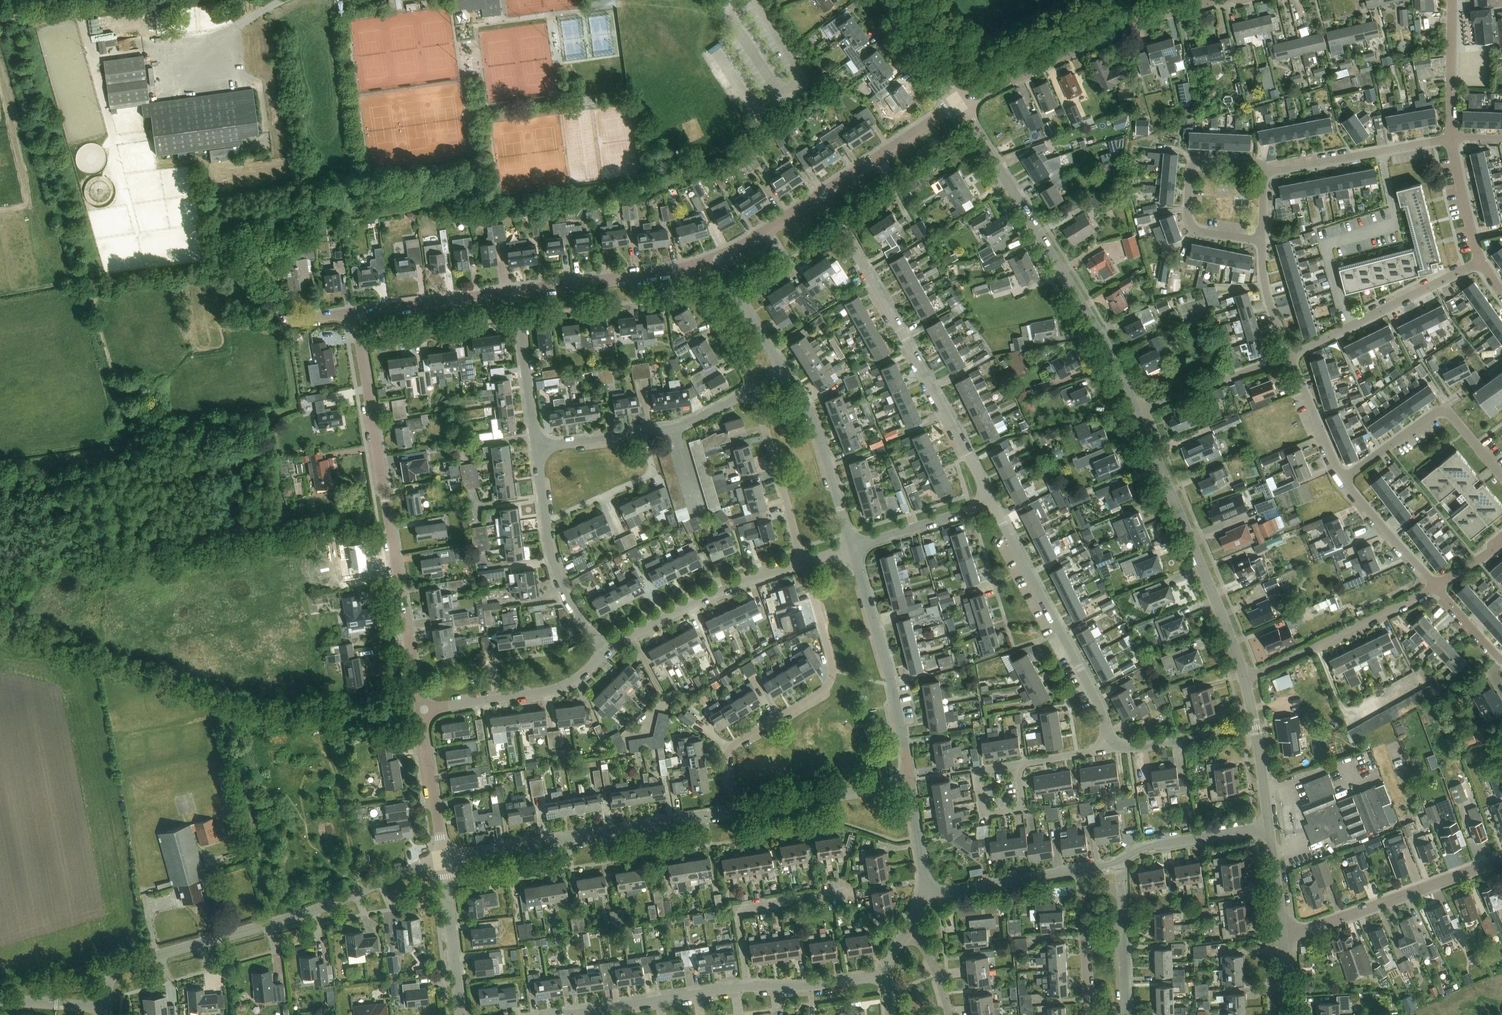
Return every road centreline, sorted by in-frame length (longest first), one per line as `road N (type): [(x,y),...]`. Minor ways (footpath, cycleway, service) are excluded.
road 1 (unclassified): [(420,710),(355,313)]
road 2 (unclassified): [(106,1008),(112,978),(130,964),(329,906),(444,860)]
road 3 (unclassified): [(1137,410),(1105,343),(958,106)]
road 4 (residential): [(992,501),(823,194)]
road 5 (residential): [(927,894),(1270,828)]
road 6 (residential): [(732,813),(727,754),(816,695),(833,670),(804,562)]
road 7 (residential): [(444,860),(732,813)]
road 8 (unclassified): [(1246,679),(1137,410)]
road 9 (residential): [(598,1009),(885,974)]
road 10 (unclassified): [(1224,0),(1114,34),(958,106)]
road 11 (residential): [(992,501),(1114,741)]
road 12 (track): [(132,438),(293,409),(287,322)]
road 13 (residential): [(910,784),(894,688),(852,547)]
road 14 (residential): [(1285,940),(1501,860)]
road 15 (residential): [(537,449),(676,429),(754,390)]
road 16 (residential): [(607,651),(562,585),(537,449)]
road 17 (residential): [(607,651),(723,590),(804,562)]
road 18 (residential): [(1290,356),(1482,262)]
road 19 (residential): [(1263,244),(1195,233),(1188,222),(1197,164),(1267,173)]
road 20 (residential): [(1246,679),(1435,587)]
road 21 (residential): [(1501,475),(1441,411),(1343,479)]
road 22 (residential): [(420,710),(545,691),(568,684),(607,651)]
road 23 (residential): [(852,547),(818,434),(785,371)]
road 24 (residential): [(1267,173),(1451,138)]
road 25 (residential): [(732,813),(910,784)]
road 26 (residential): [(804,562),(754,390)]
road 27 (residential): [(1128,1014),(1123,900),(1118,890),(1088,892),(1082,909)]
road 28 (unclassified): [(516,293),(684,269)]
road 29 (residential): [(1137,410),(1290,356)]
road 30 (unclassified): [(355,313),(516,293)]
road 31 (track): [(1427,675),(1350,714),(1319,645)]
road 32 (unclassified): [(823,194),(958,106)]
road 33 (residential): [(537,449),(516,293)]
road 34 (unclassified): [(462,1014),(444,860)]
road 35 (unclassified): [(444,860),(420,710)]
road 36 (unclassified): [(1270,828),(1246,679)]
road 37 (residential): [(852,547),(992,501)]
road 38 (residential): [(1435,587),(1343,479)]
road 39 (residential): [(754,390),(684,269)]
road 40 (residential): [(1451,138),(1452,0)]
road 41 (track): [(78,9),(114,141)]
road 42 (residential): [(1343,479),(1290,356)]
road 43 (track): [(157,0),(26,14)]
road 44 (residential): [(785,371),(717,259)]
road 45 (unclassified): [(958,106),(883,0)]
road 46 (residential): [(1018,765),(1023,808),(983,814),(977,770)]
road 47 (residential): [(1482,262),(1451,138)]
road 48 (unclassified): [(717,259),(823,194)]

